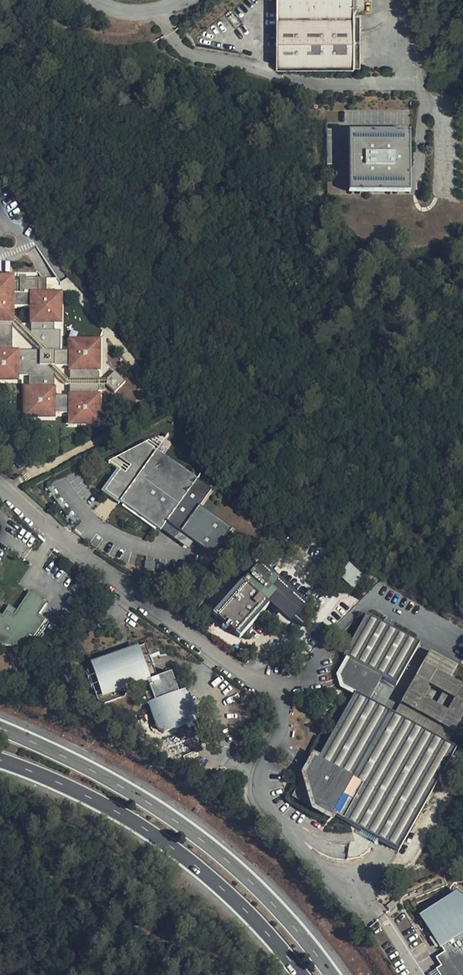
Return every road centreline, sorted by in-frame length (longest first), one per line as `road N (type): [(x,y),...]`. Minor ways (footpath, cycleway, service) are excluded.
road 1 (unclassified): [(0,482),(279,697),(282,727),(262,767),(261,791),(309,859),(356,890)]
road 2 (secondary): [(334,974),(224,853),(70,754),(0,727)]
road 3 (secondary): [(0,762),(137,823),(204,873),(296,974)]

